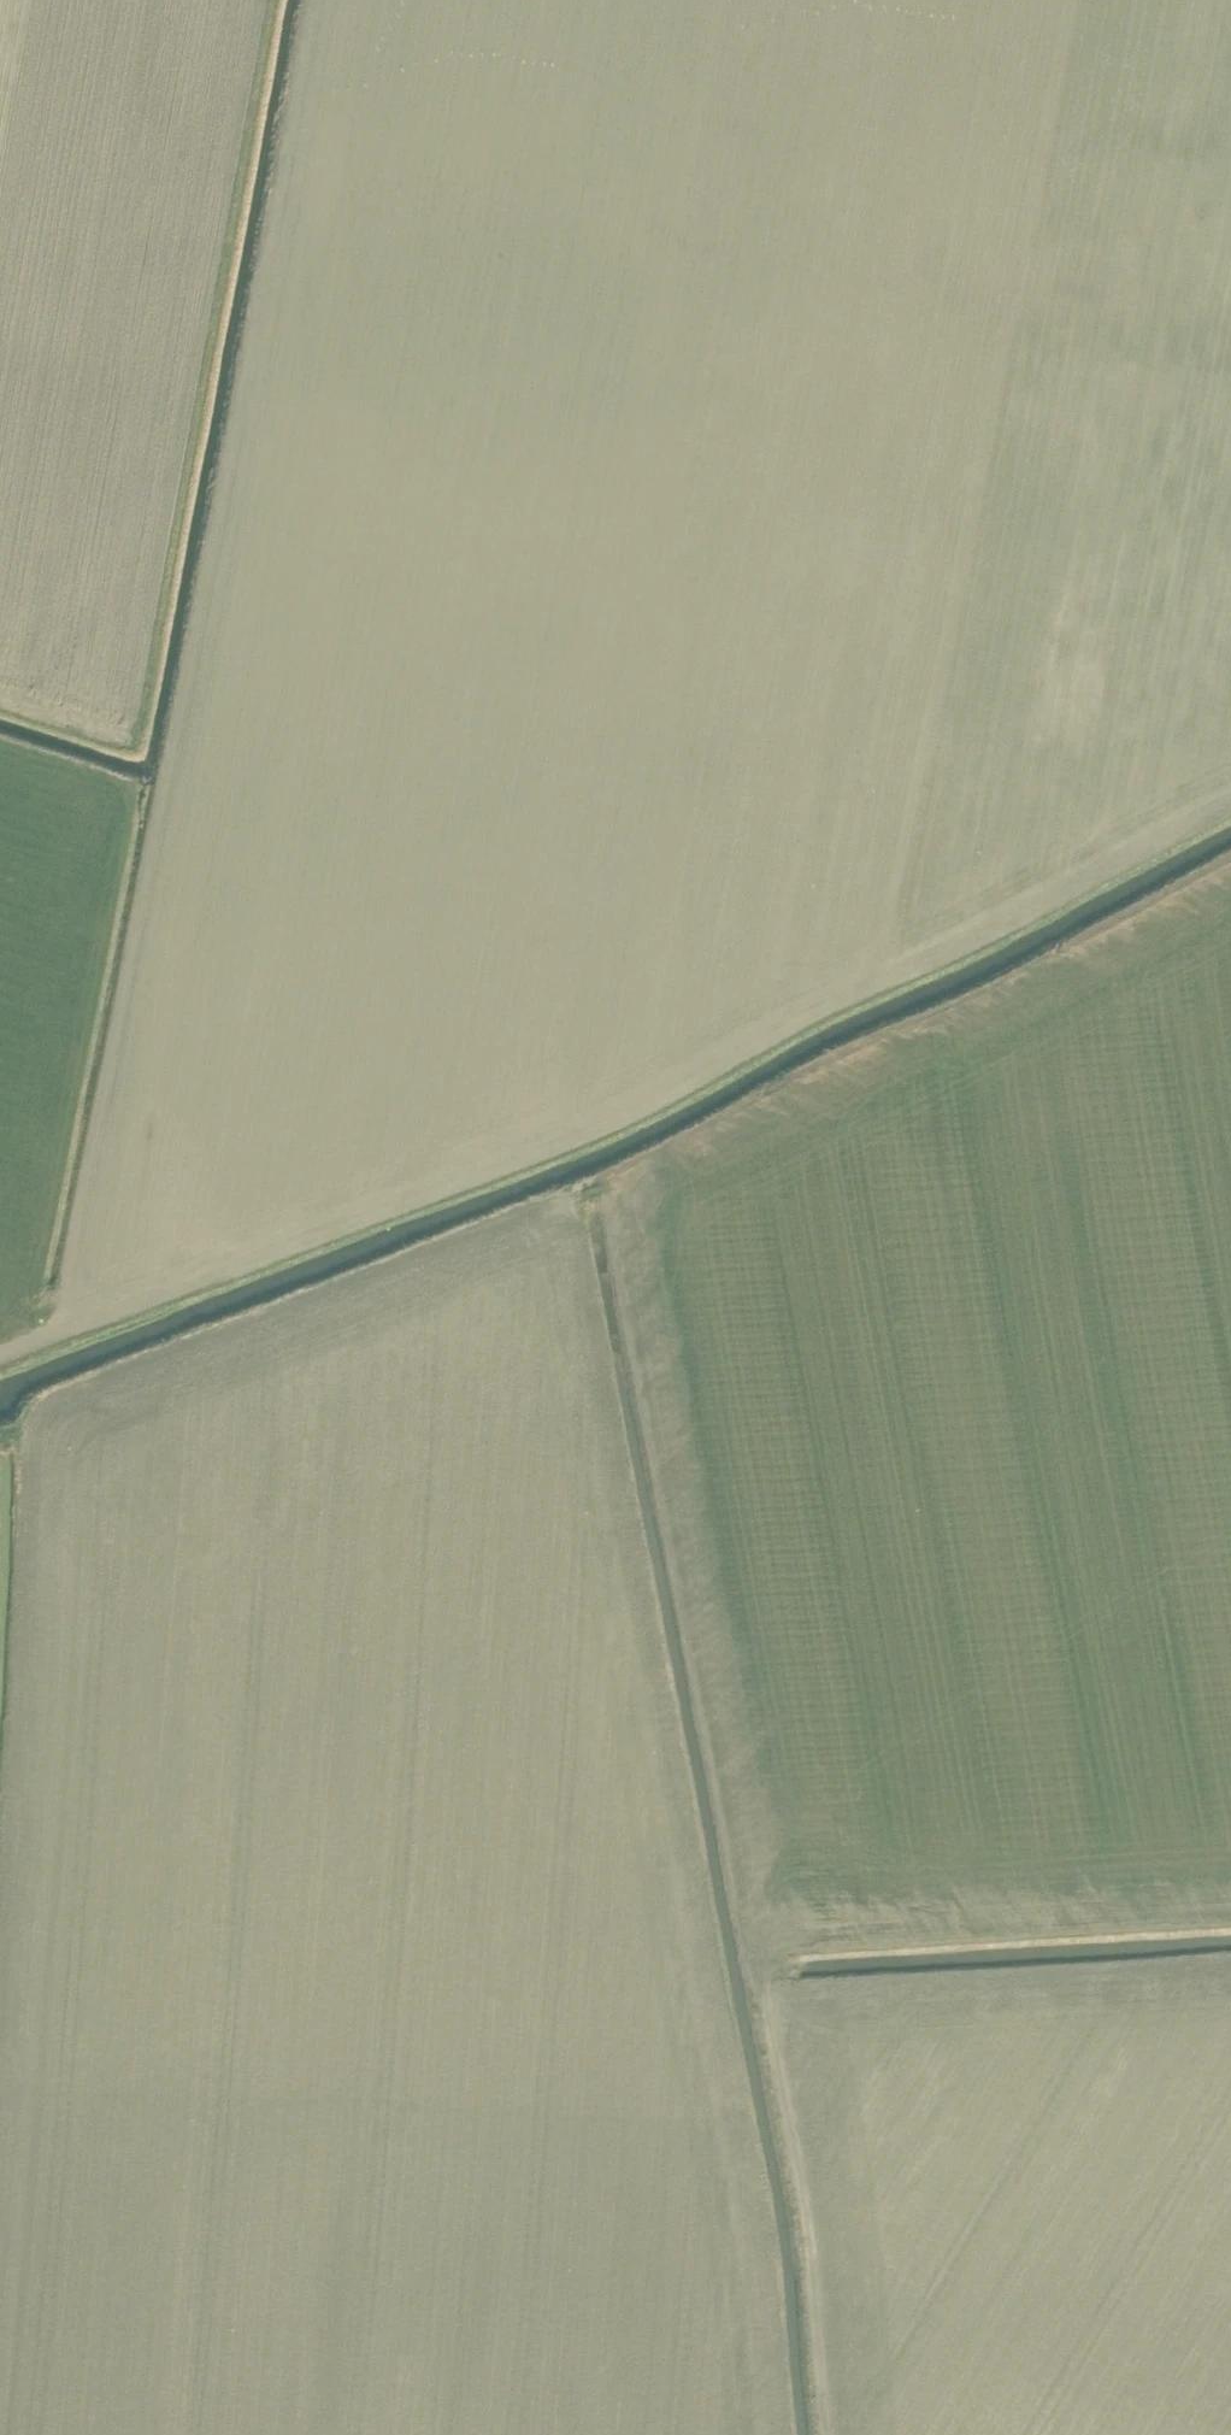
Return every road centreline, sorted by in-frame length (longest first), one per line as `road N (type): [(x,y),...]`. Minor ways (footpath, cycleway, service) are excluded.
road 1 (track): [(831,2434),(815,2245),(763,1975)]

